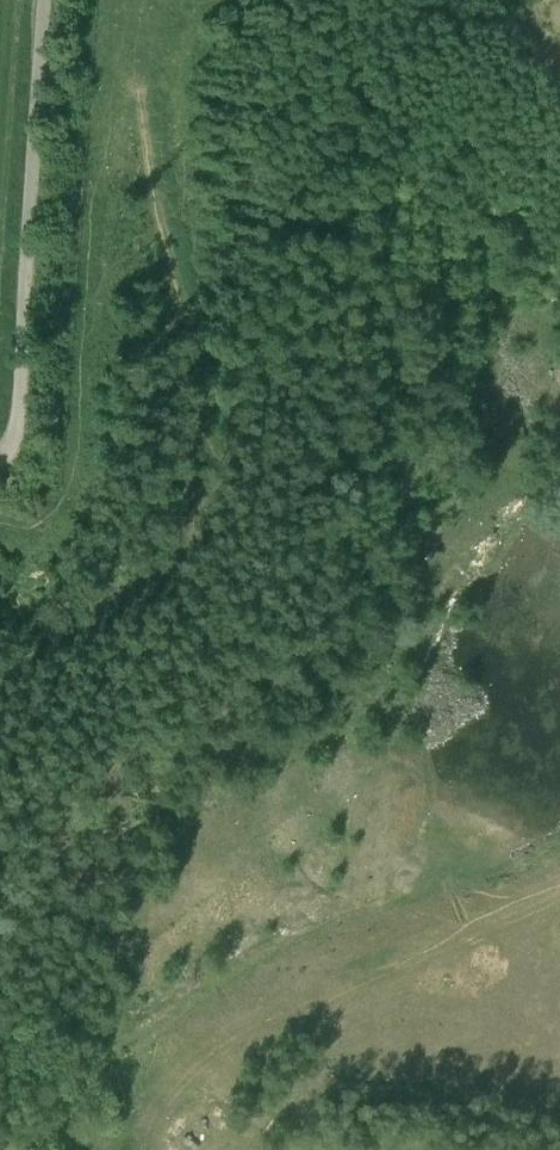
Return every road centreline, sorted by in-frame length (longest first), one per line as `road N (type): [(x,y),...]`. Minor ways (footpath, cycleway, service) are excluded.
road 1 (track): [(0,667),(139,591),(178,538),(199,385),(151,152),(146,111),(156,43),(148,0)]
road 2 (unclassified): [(43,0),(17,429),(0,471)]

